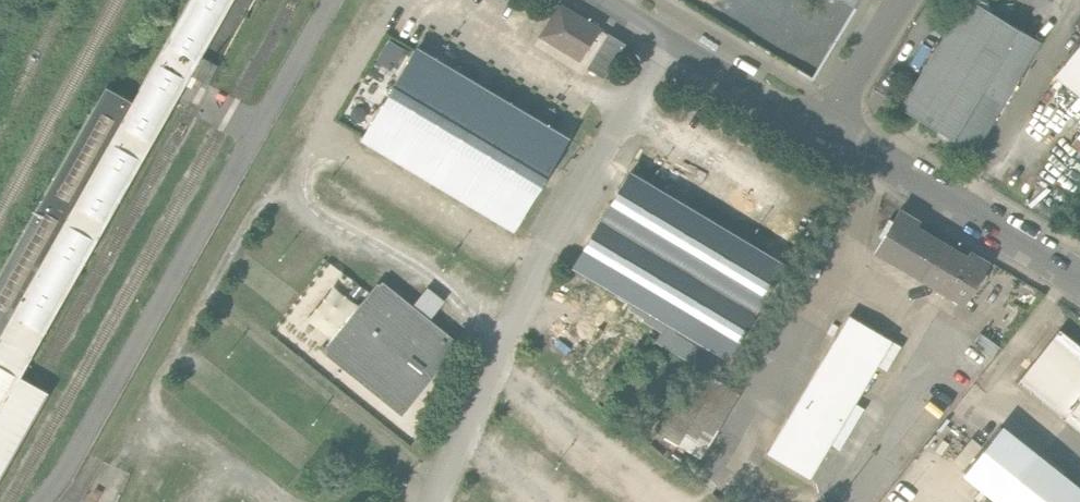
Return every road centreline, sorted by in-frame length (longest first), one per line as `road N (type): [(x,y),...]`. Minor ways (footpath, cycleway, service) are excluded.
road 1 (unclassified): [(823,129),(1079,282)]
road 2 (unclassified): [(605,0),(823,129)]
road 3 (unclassified): [(823,129),(902,0)]

